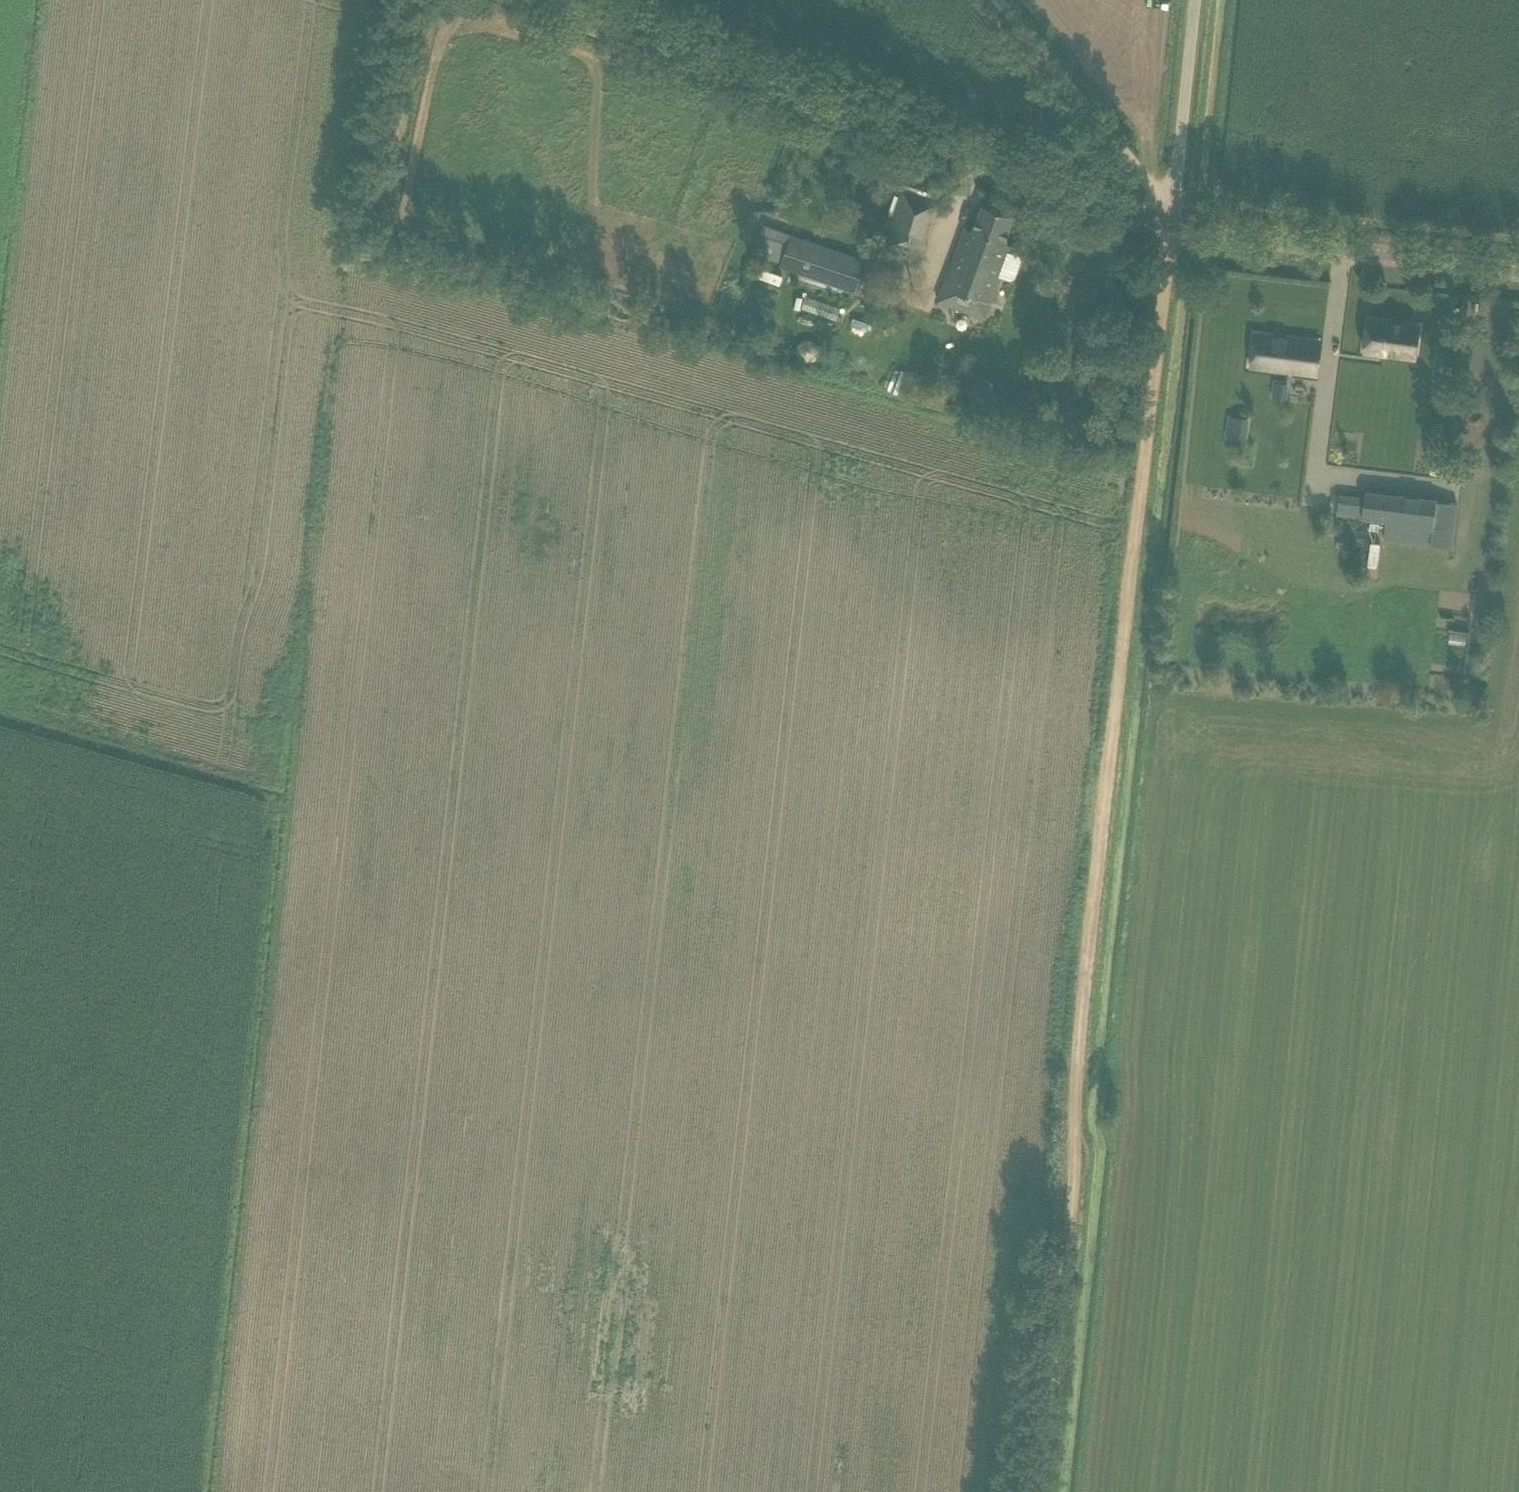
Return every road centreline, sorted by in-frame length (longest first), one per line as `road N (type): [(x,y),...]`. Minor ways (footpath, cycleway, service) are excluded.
road 1 (track): [(1043,1491),(1068,1255),(1077,1066),(1178,232)]
road 2 (unclassified): [(1178,232),(550,0)]
road 3 (unclassified): [(1518,274),(1178,232)]
road 4 (track): [(994,0),(1157,193),(1178,232)]
road 5 (unclassified): [(1178,232),(1201,0)]

